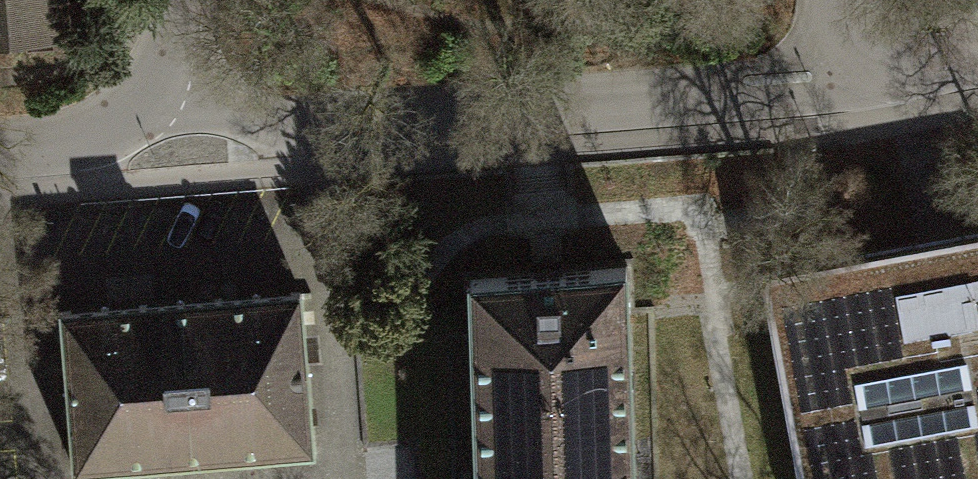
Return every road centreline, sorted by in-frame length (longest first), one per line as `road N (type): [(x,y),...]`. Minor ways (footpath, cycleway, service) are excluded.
road 1 (residential): [(154,87),(279,135),(828,98)]
road 2 (residential): [(0,154),(102,131),(154,87)]
road 3 (residential): [(828,98),(977,80)]

